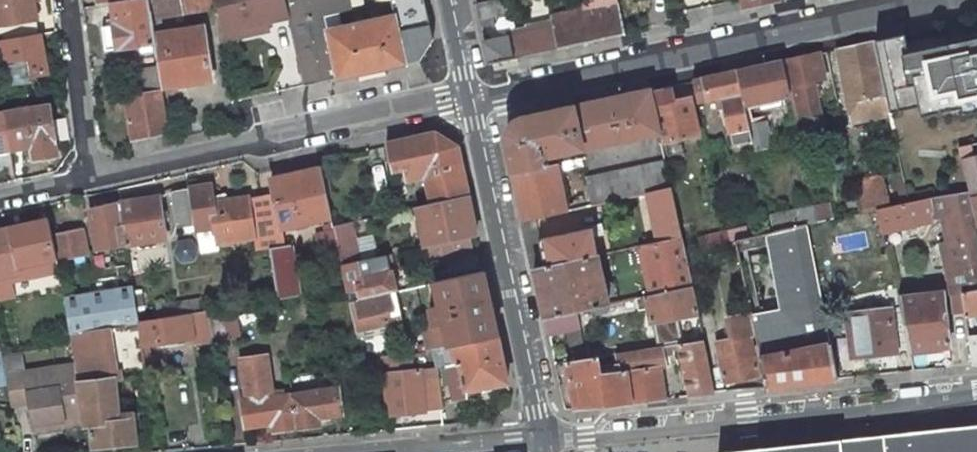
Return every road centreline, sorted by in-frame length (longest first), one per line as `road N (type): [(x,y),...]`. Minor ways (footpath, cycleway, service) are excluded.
road 1 (residential): [(933,0),(470,99)]
road 2 (residential): [(539,436),(598,440),(748,425),(976,390)]
road 3 (residential): [(92,179),(470,99)]
road 4 (residential): [(470,99),(539,436)]
road 5 (residential): [(68,0),(92,179)]
road 6 (residential): [(539,436),(364,451)]

